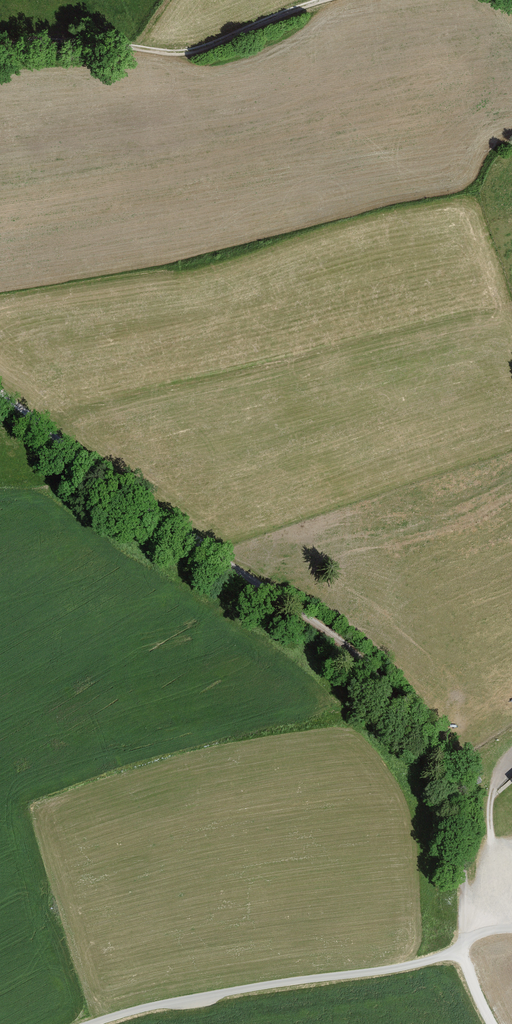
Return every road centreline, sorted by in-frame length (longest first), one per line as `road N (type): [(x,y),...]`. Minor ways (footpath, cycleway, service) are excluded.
road 1 (track): [(492,1023),(464,948),(466,814),(421,729),(323,628),(80,457),(0,390)]
road 2 (unclassified): [(511,931),(477,935),(457,951),(378,973),(185,1002),(98,1023)]
road 3 (track): [(0,49),(196,44),(331,0)]

